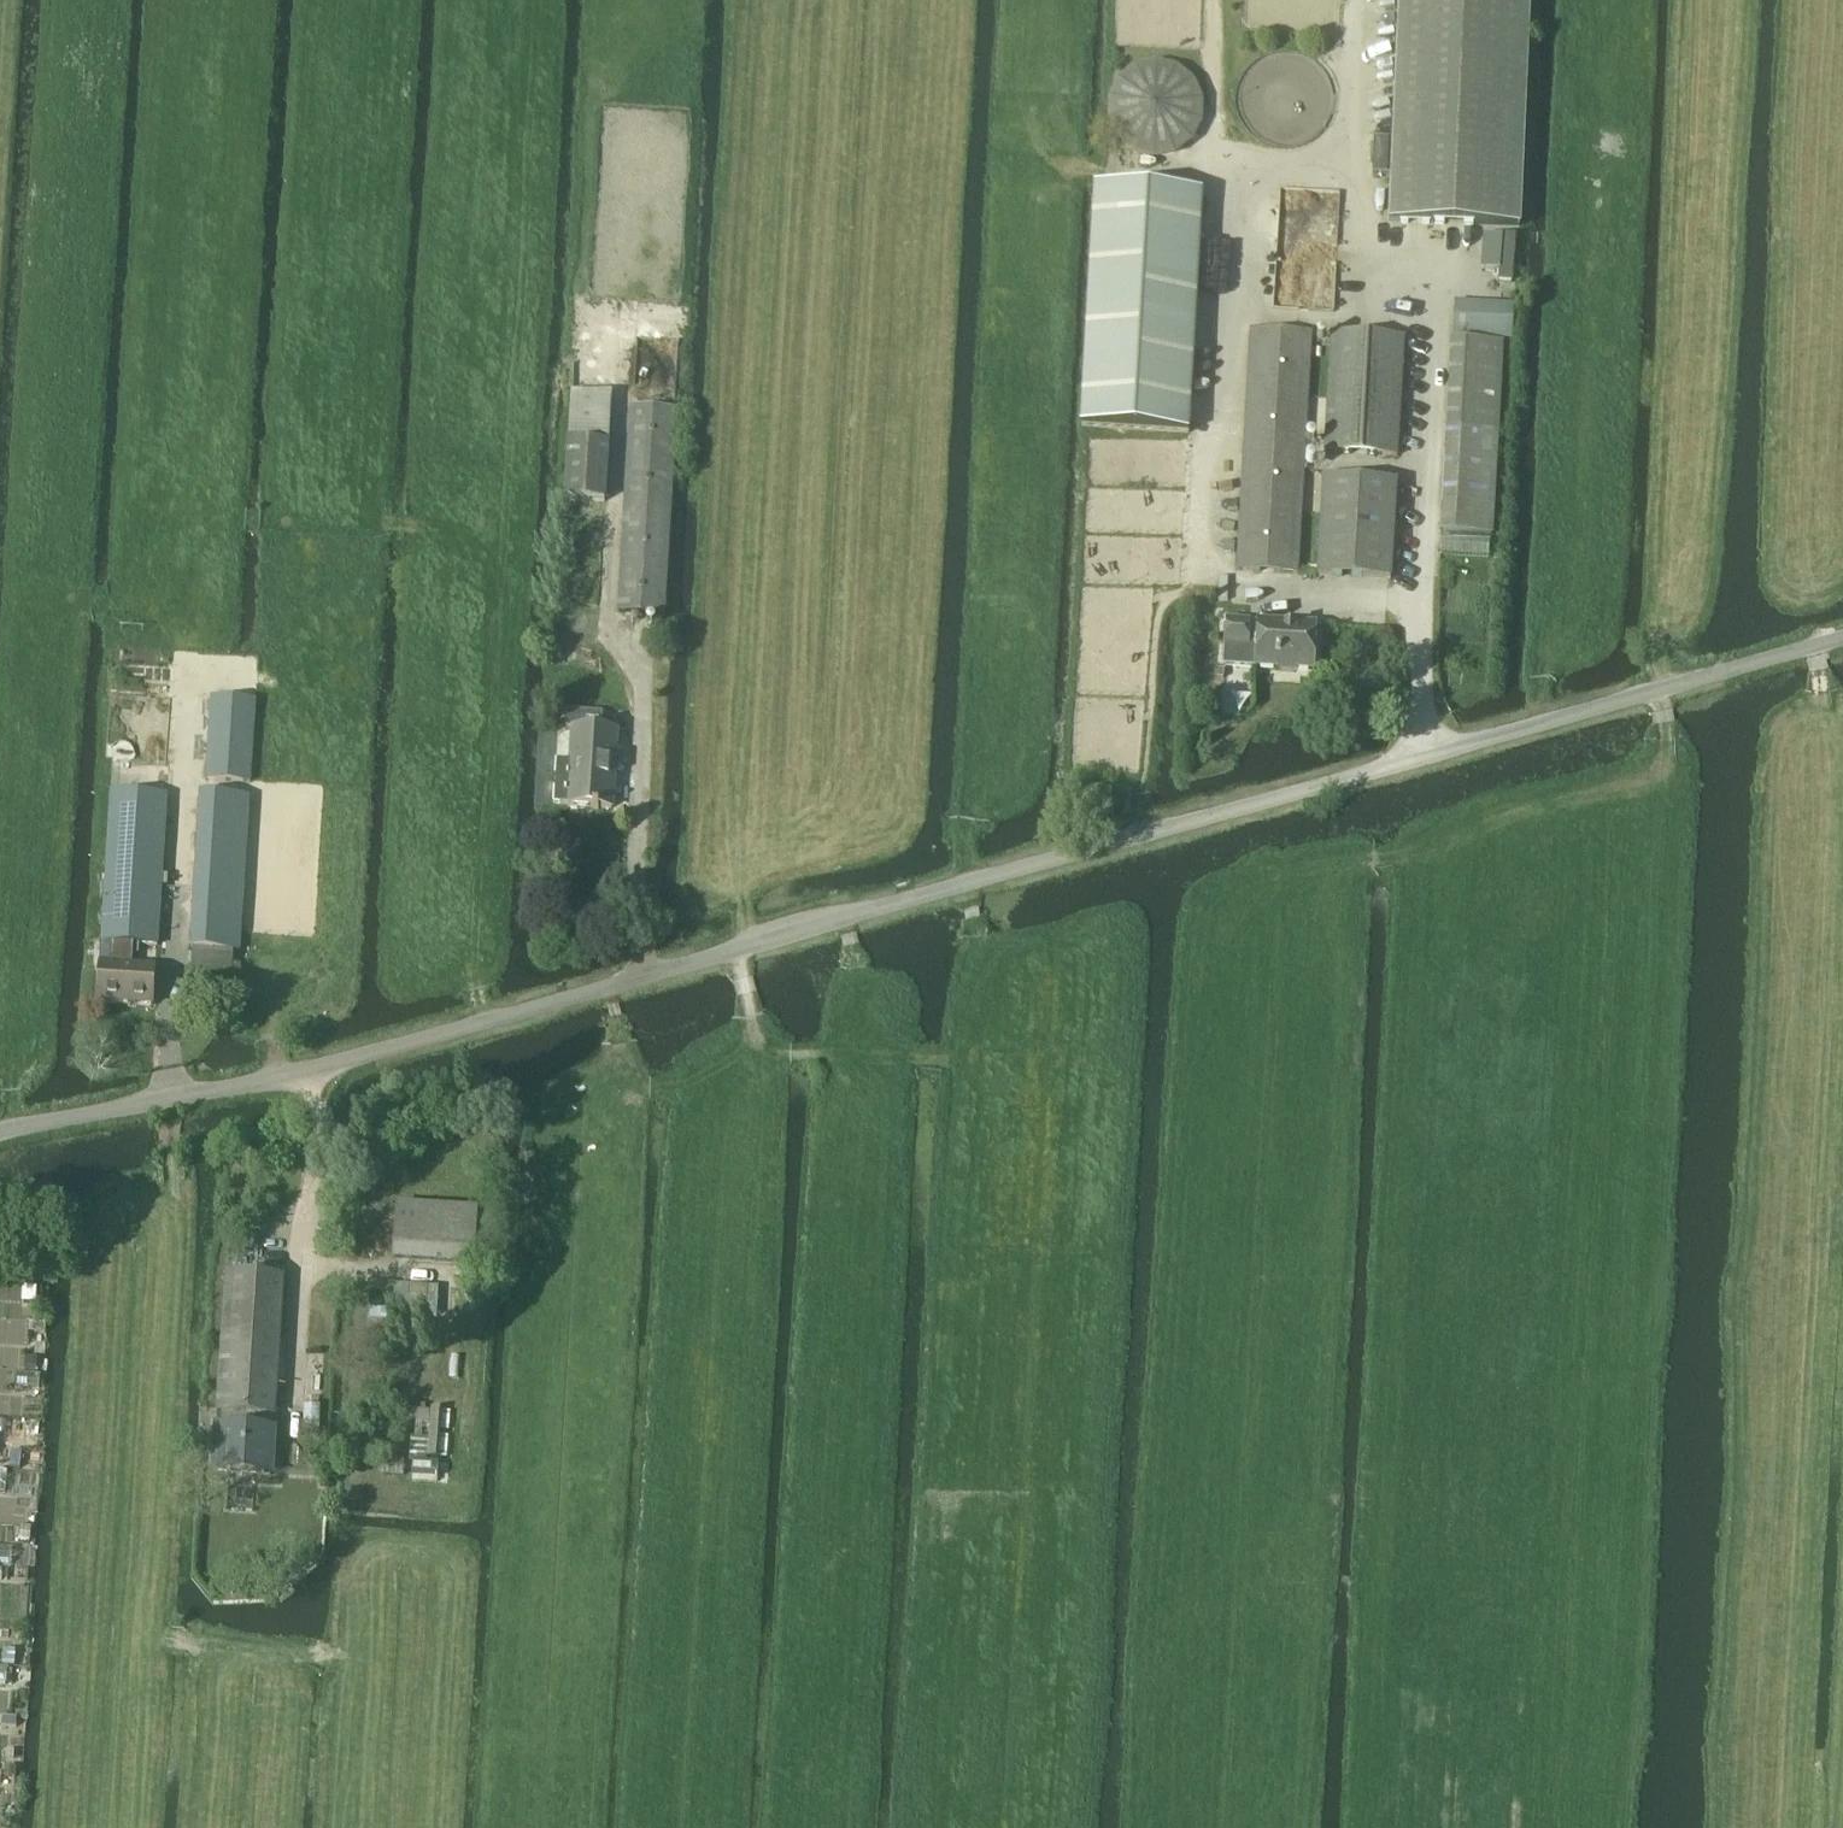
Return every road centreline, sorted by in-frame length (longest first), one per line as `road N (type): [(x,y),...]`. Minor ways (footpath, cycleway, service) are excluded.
road 1 (unclassified): [(964,884),(1842,636)]
road 2 (unclassified): [(0,1132),(307,1068),(611,983)]
road 3 (unclassified): [(611,983),(734,948)]
road 4 (unclassified): [(844,918),(964,884)]

